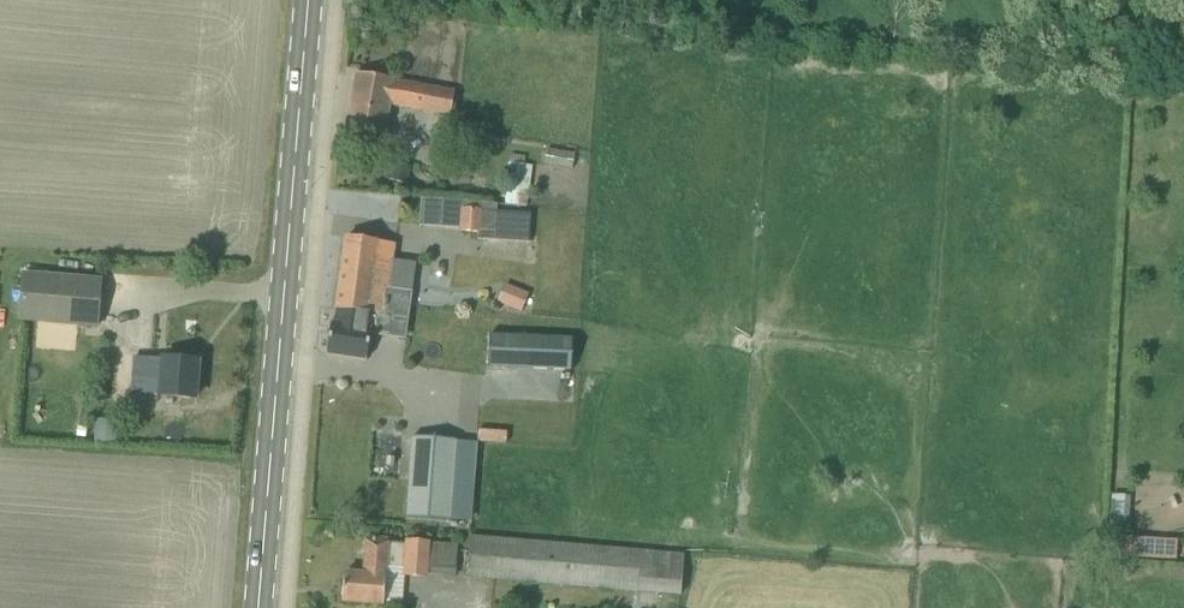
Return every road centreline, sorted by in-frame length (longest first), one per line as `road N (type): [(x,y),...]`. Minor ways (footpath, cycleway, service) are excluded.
road 1 (primary): [(260,607),(310,0)]

